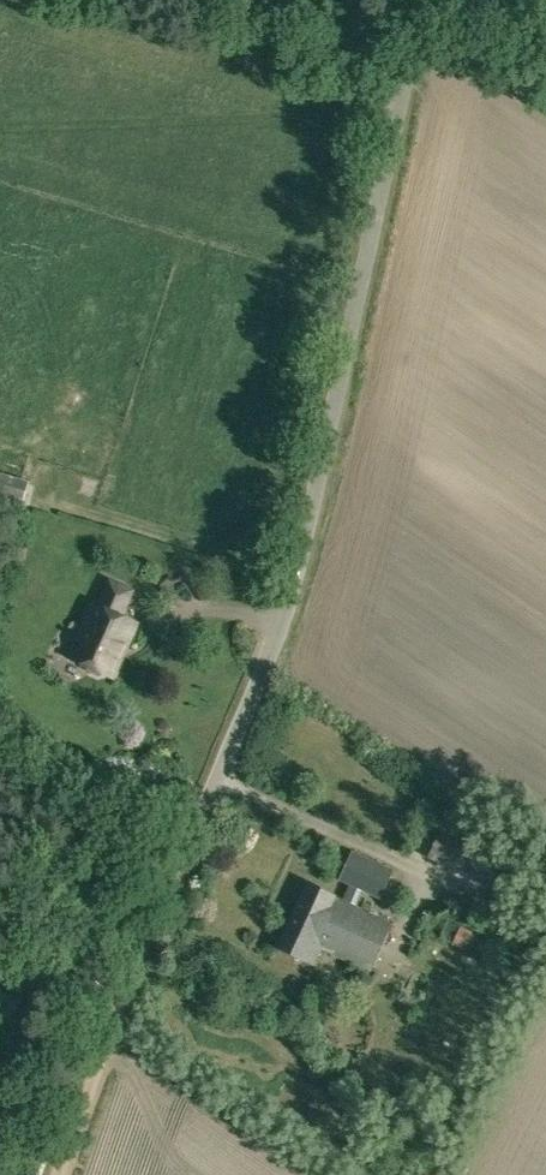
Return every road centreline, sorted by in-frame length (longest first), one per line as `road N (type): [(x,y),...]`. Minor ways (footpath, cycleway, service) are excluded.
road 1 (unclassified): [(184,849),(293,584),(420,0)]
road 2 (track): [(57,1174),(184,849)]
road 3 (track): [(406,80),(127,0)]
road 4 (track): [(184,849),(60,788),(0,741)]

